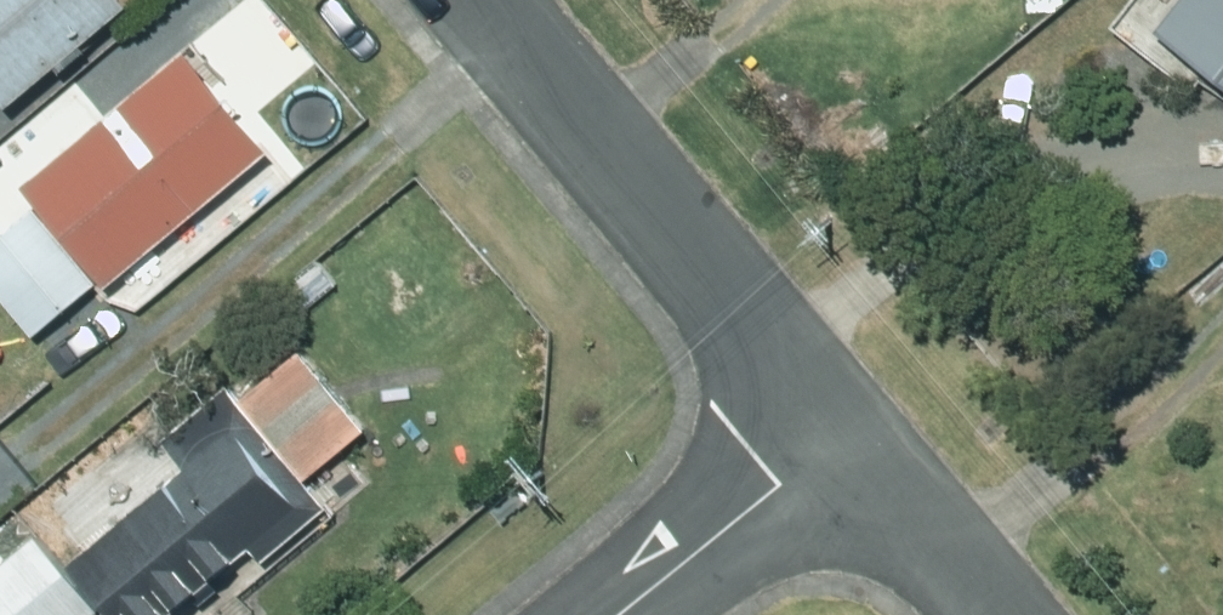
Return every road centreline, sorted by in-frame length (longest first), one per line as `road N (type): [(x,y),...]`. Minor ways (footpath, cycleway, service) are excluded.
road 1 (residential): [(478,0),(844,436)]
road 2 (residential): [(622,614),(844,436)]
road 3 (residential): [(844,436),(992,614)]

